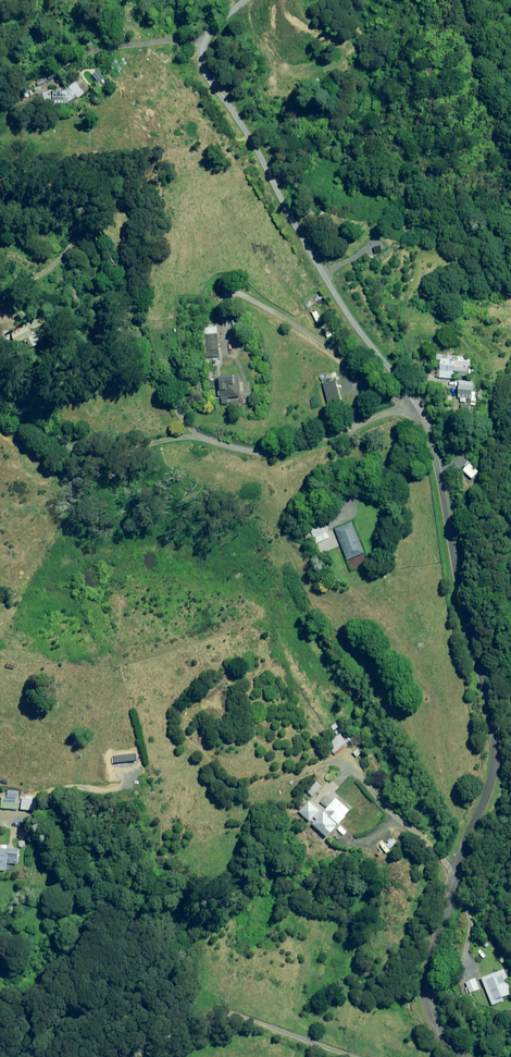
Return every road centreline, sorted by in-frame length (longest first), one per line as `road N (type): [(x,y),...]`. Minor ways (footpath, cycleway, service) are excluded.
road 1 (unclassified): [(415,405),(436,461),(457,613),(490,728),(491,774),(475,830),(422,950),(436,1020),(465,1056)]
road 2 (unclassified): [(415,405),(206,72),(204,49),(238,0)]
road 3 (track): [(389,1056),(227,1015),(148,1035),(109,1056)]

